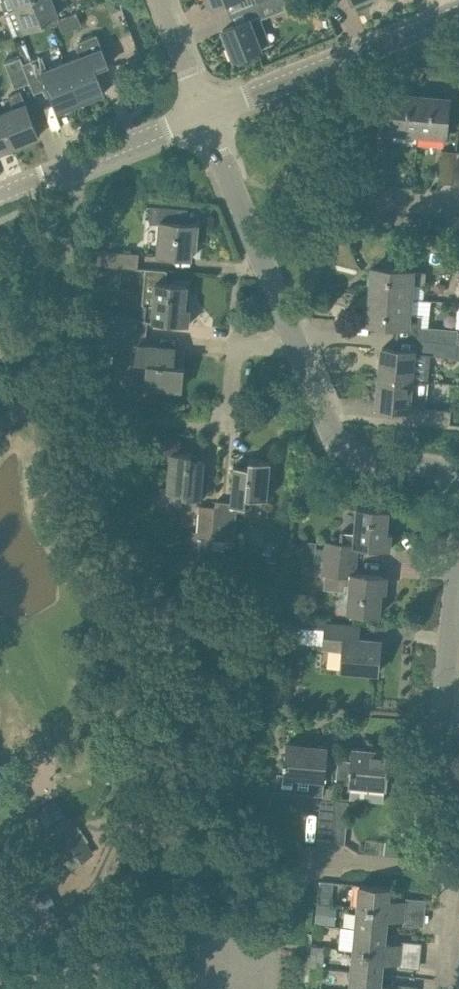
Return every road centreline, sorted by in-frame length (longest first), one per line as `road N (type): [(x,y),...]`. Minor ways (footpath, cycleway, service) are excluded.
road 1 (unclassified): [(203,113),(458,12)]
road 2 (residential): [(458,784),(443,771),(440,752),(458,527)]
road 3 (residential): [(293,340),(203,113)]
road 4 (residential): [(458,469),(358,456),(340,442),(293,340)]
road 5 (unclassified): [(0,196),(203,113)]
road 6 (residential): [(452,873),(312,855)]
road 7 (residential): [(293,340),(236,346),(224,428)]
road 8 (residential): [(203,113),(164,0)]

